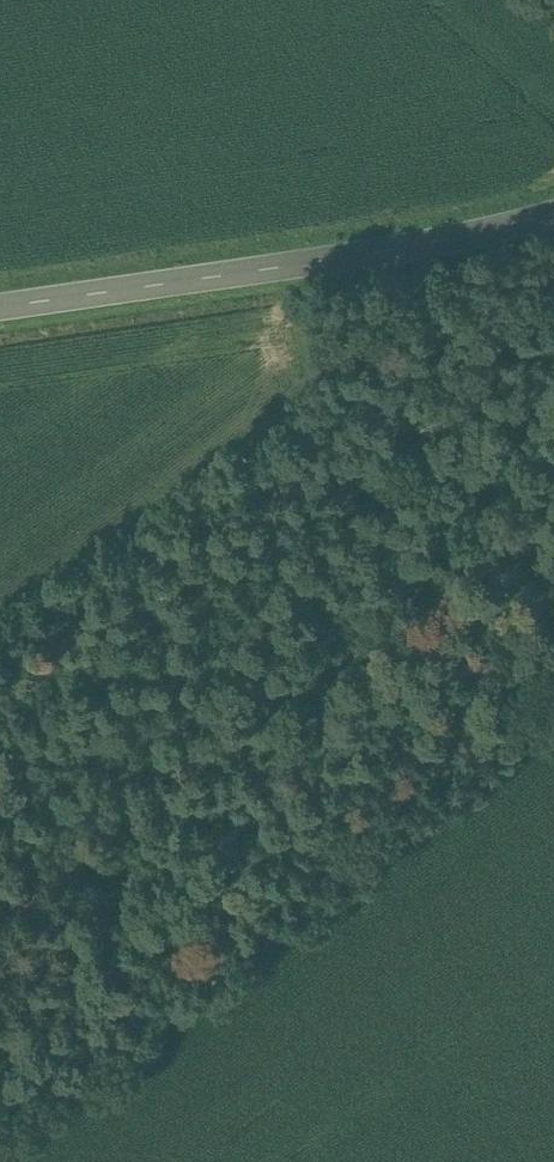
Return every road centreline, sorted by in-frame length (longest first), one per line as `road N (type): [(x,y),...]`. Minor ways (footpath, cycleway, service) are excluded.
road 1 (secondary): [(553,212),(489,234),(0,308)]

